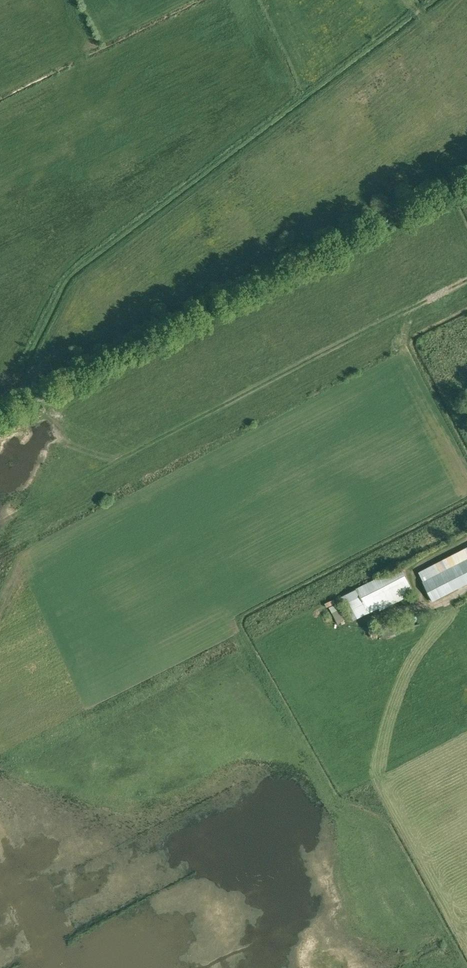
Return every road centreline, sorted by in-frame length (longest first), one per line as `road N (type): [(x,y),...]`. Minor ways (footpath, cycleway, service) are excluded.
road 1 (track): [(466,281),(363,334),(345,353),(337,382)]

